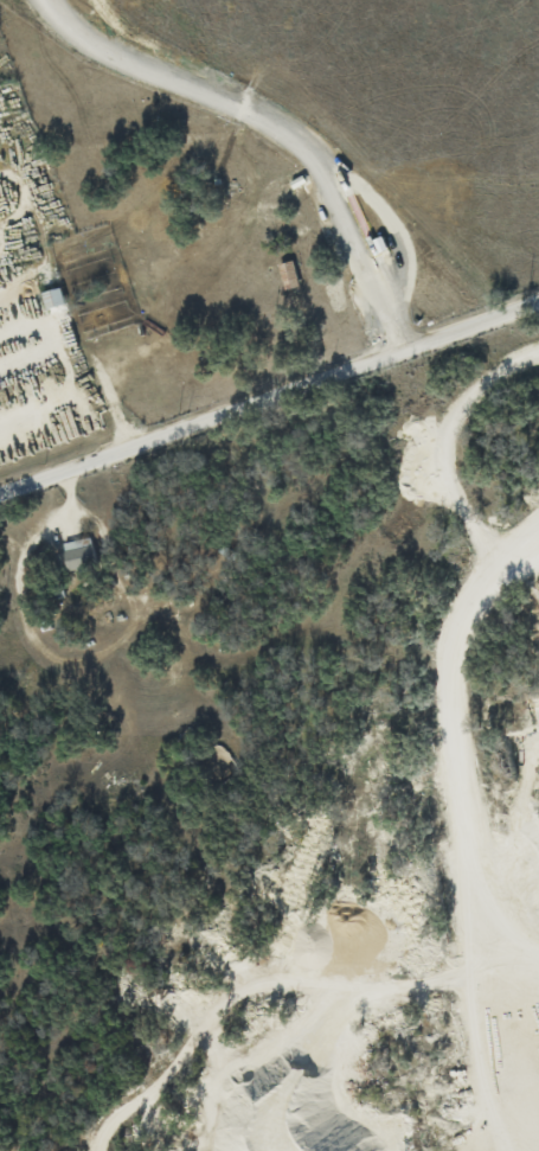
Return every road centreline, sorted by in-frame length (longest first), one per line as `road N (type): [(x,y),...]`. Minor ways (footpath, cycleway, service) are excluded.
road 1 (tertiary): [(538,301),(0,494)]

